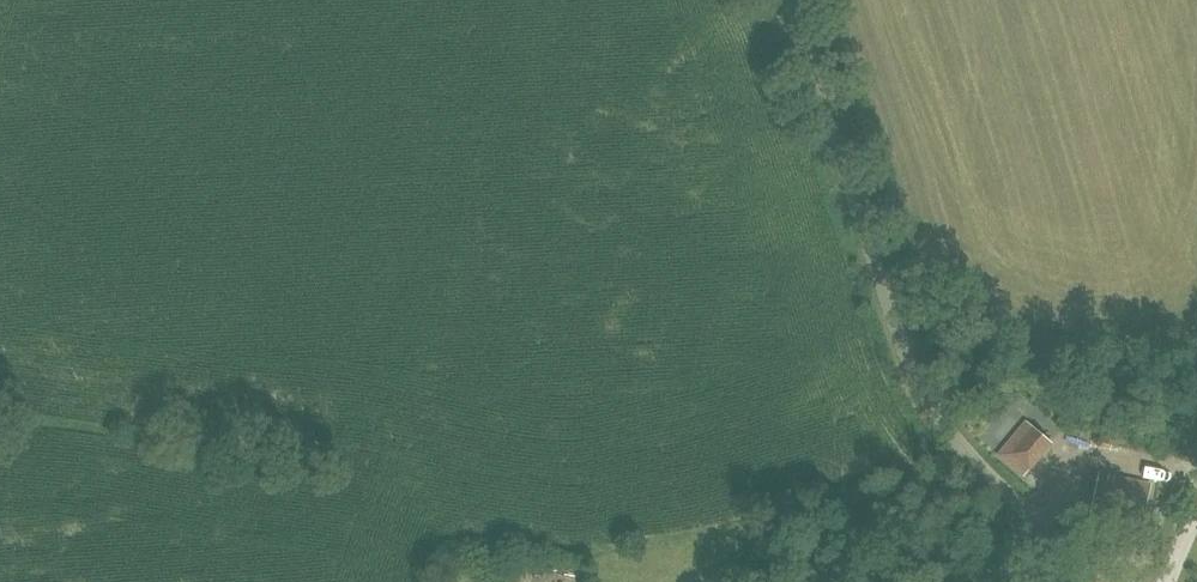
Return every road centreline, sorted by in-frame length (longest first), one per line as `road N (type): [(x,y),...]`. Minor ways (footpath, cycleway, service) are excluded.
road 1 (unclassified): [(1056,581),(1083,568),(1004,494),(950,414),(859,219),(788,0)]

